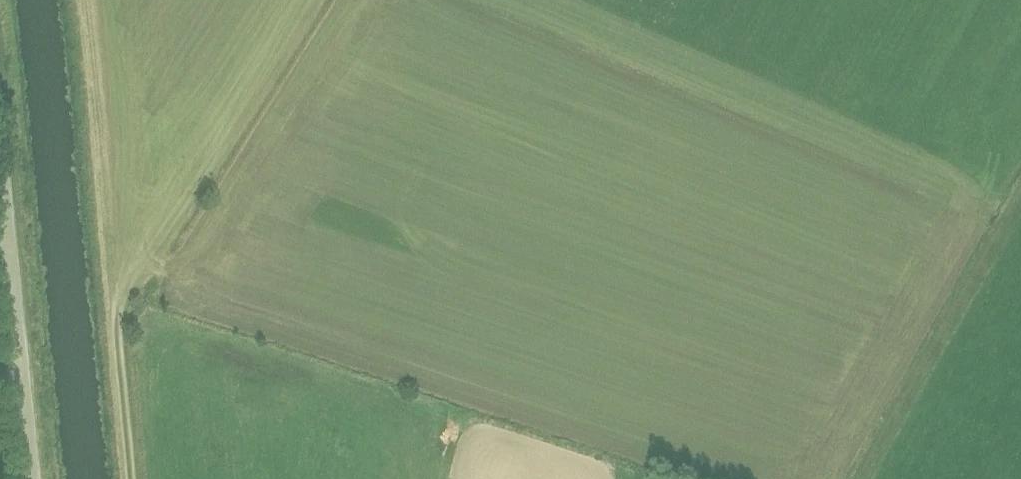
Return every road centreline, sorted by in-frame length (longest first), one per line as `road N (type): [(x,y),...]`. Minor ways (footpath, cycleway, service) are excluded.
road 1 (unclassified): [(31,478),(0,166)]
road 2 (track): [(1020,211),(875,478)]
road 3 (track): [(122,298),(117,333),(132,478)]

